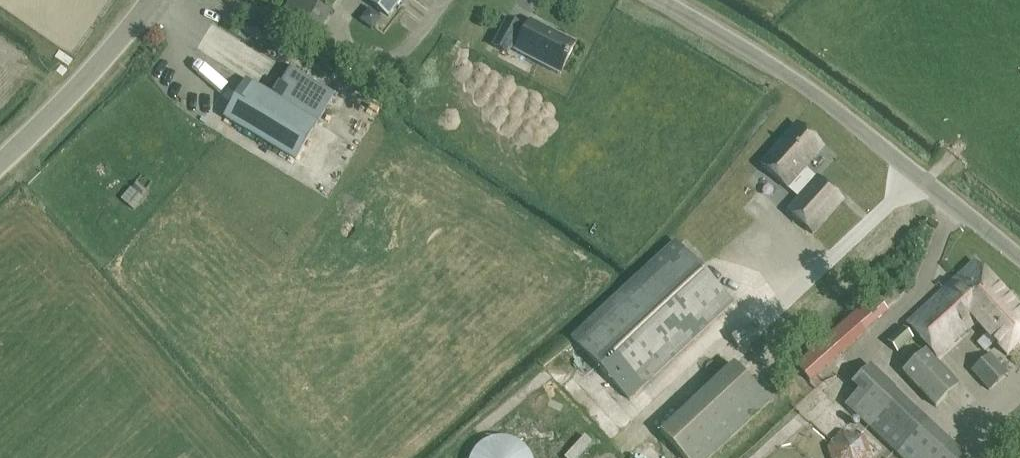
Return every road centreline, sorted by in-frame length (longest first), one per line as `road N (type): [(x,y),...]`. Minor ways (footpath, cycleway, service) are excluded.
road 1 (tertiary): [(1019,258),(842,112),(664,0)]
road 2 (tertiary): [(0,163),(151,0)]

